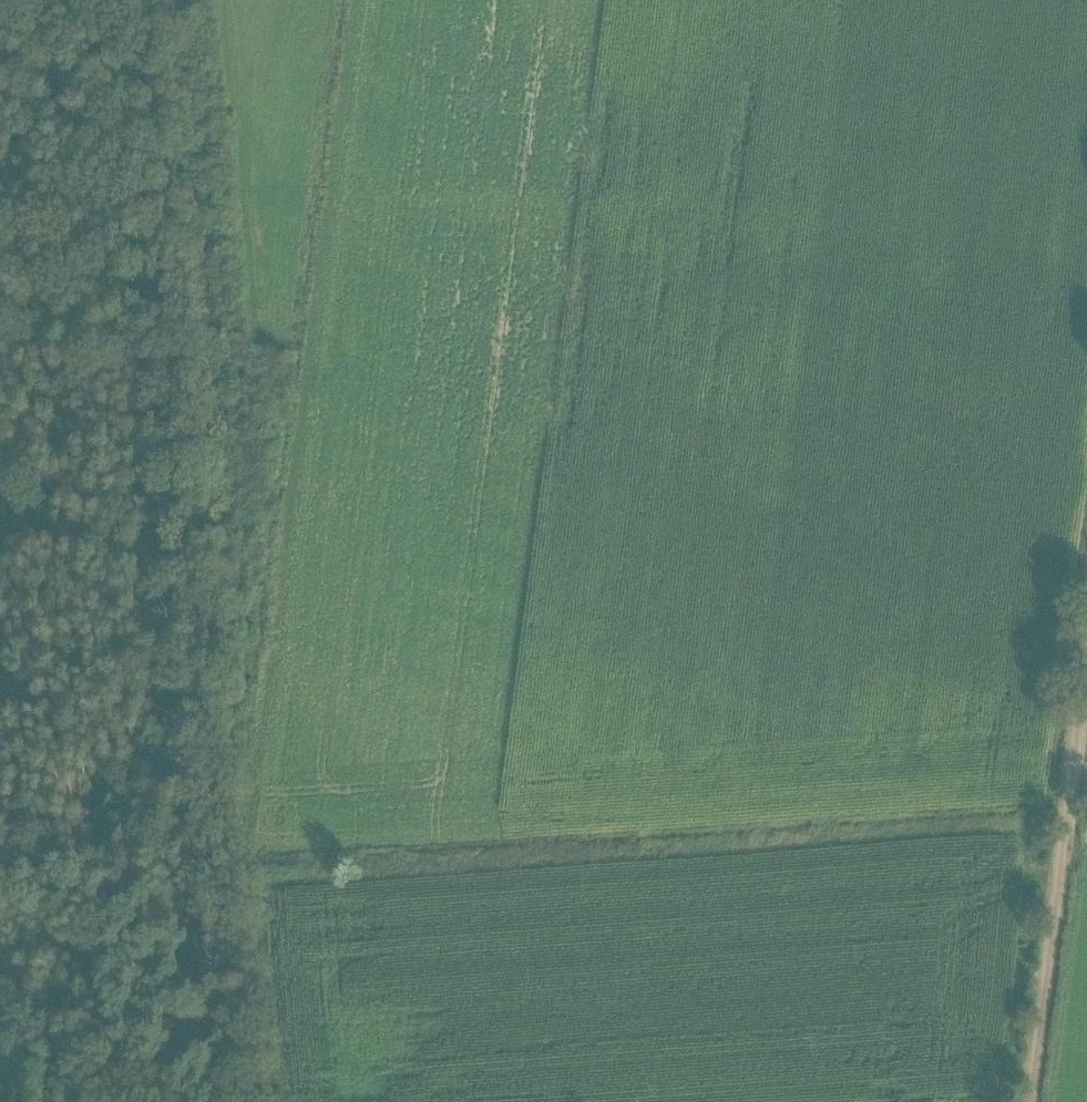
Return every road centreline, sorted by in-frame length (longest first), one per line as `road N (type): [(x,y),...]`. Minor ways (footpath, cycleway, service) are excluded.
road 1 (track): [(1086,663),(1031,1101)]

